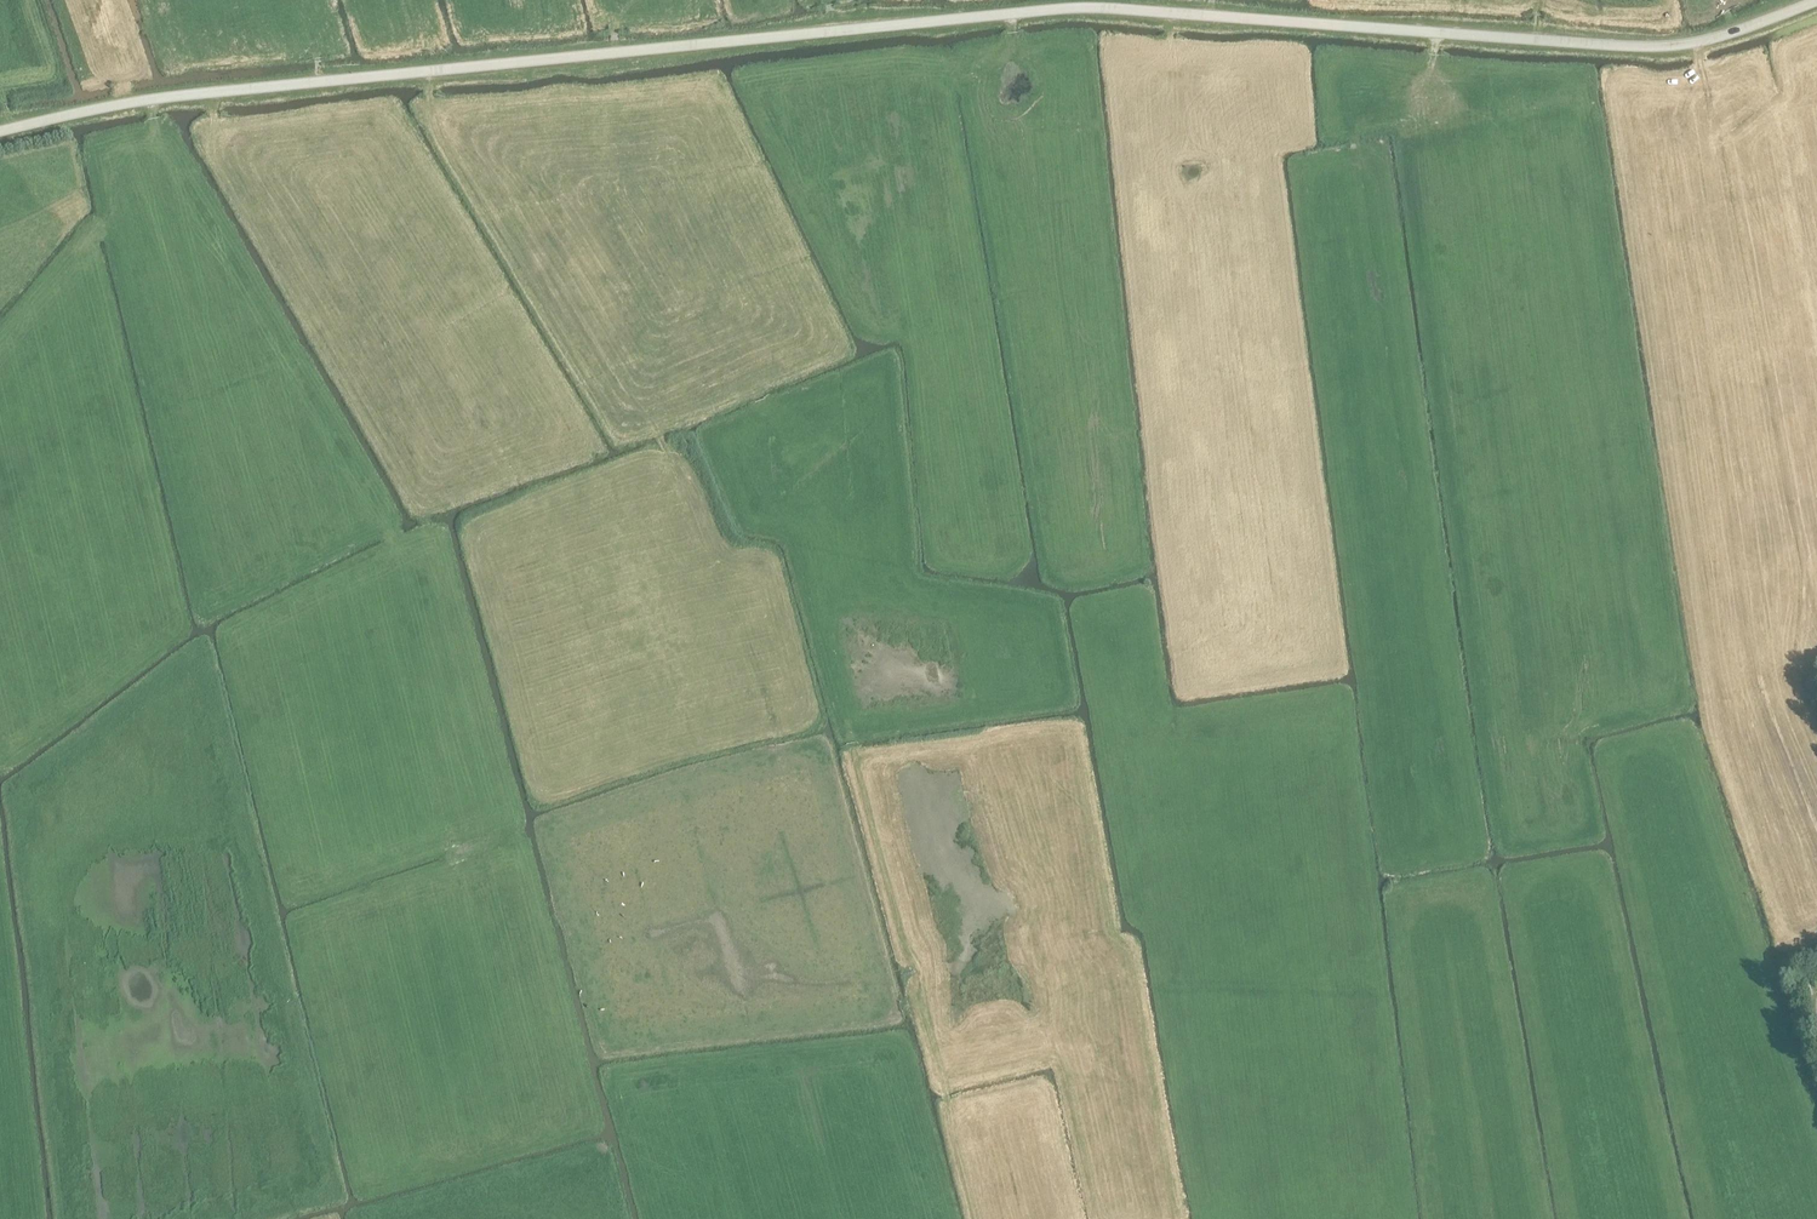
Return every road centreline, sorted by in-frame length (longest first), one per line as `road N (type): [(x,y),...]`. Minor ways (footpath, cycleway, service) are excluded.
road 1 (unclassified): [(0,131),(152,99),(1048,11),(1676,46),(1816,2)]

